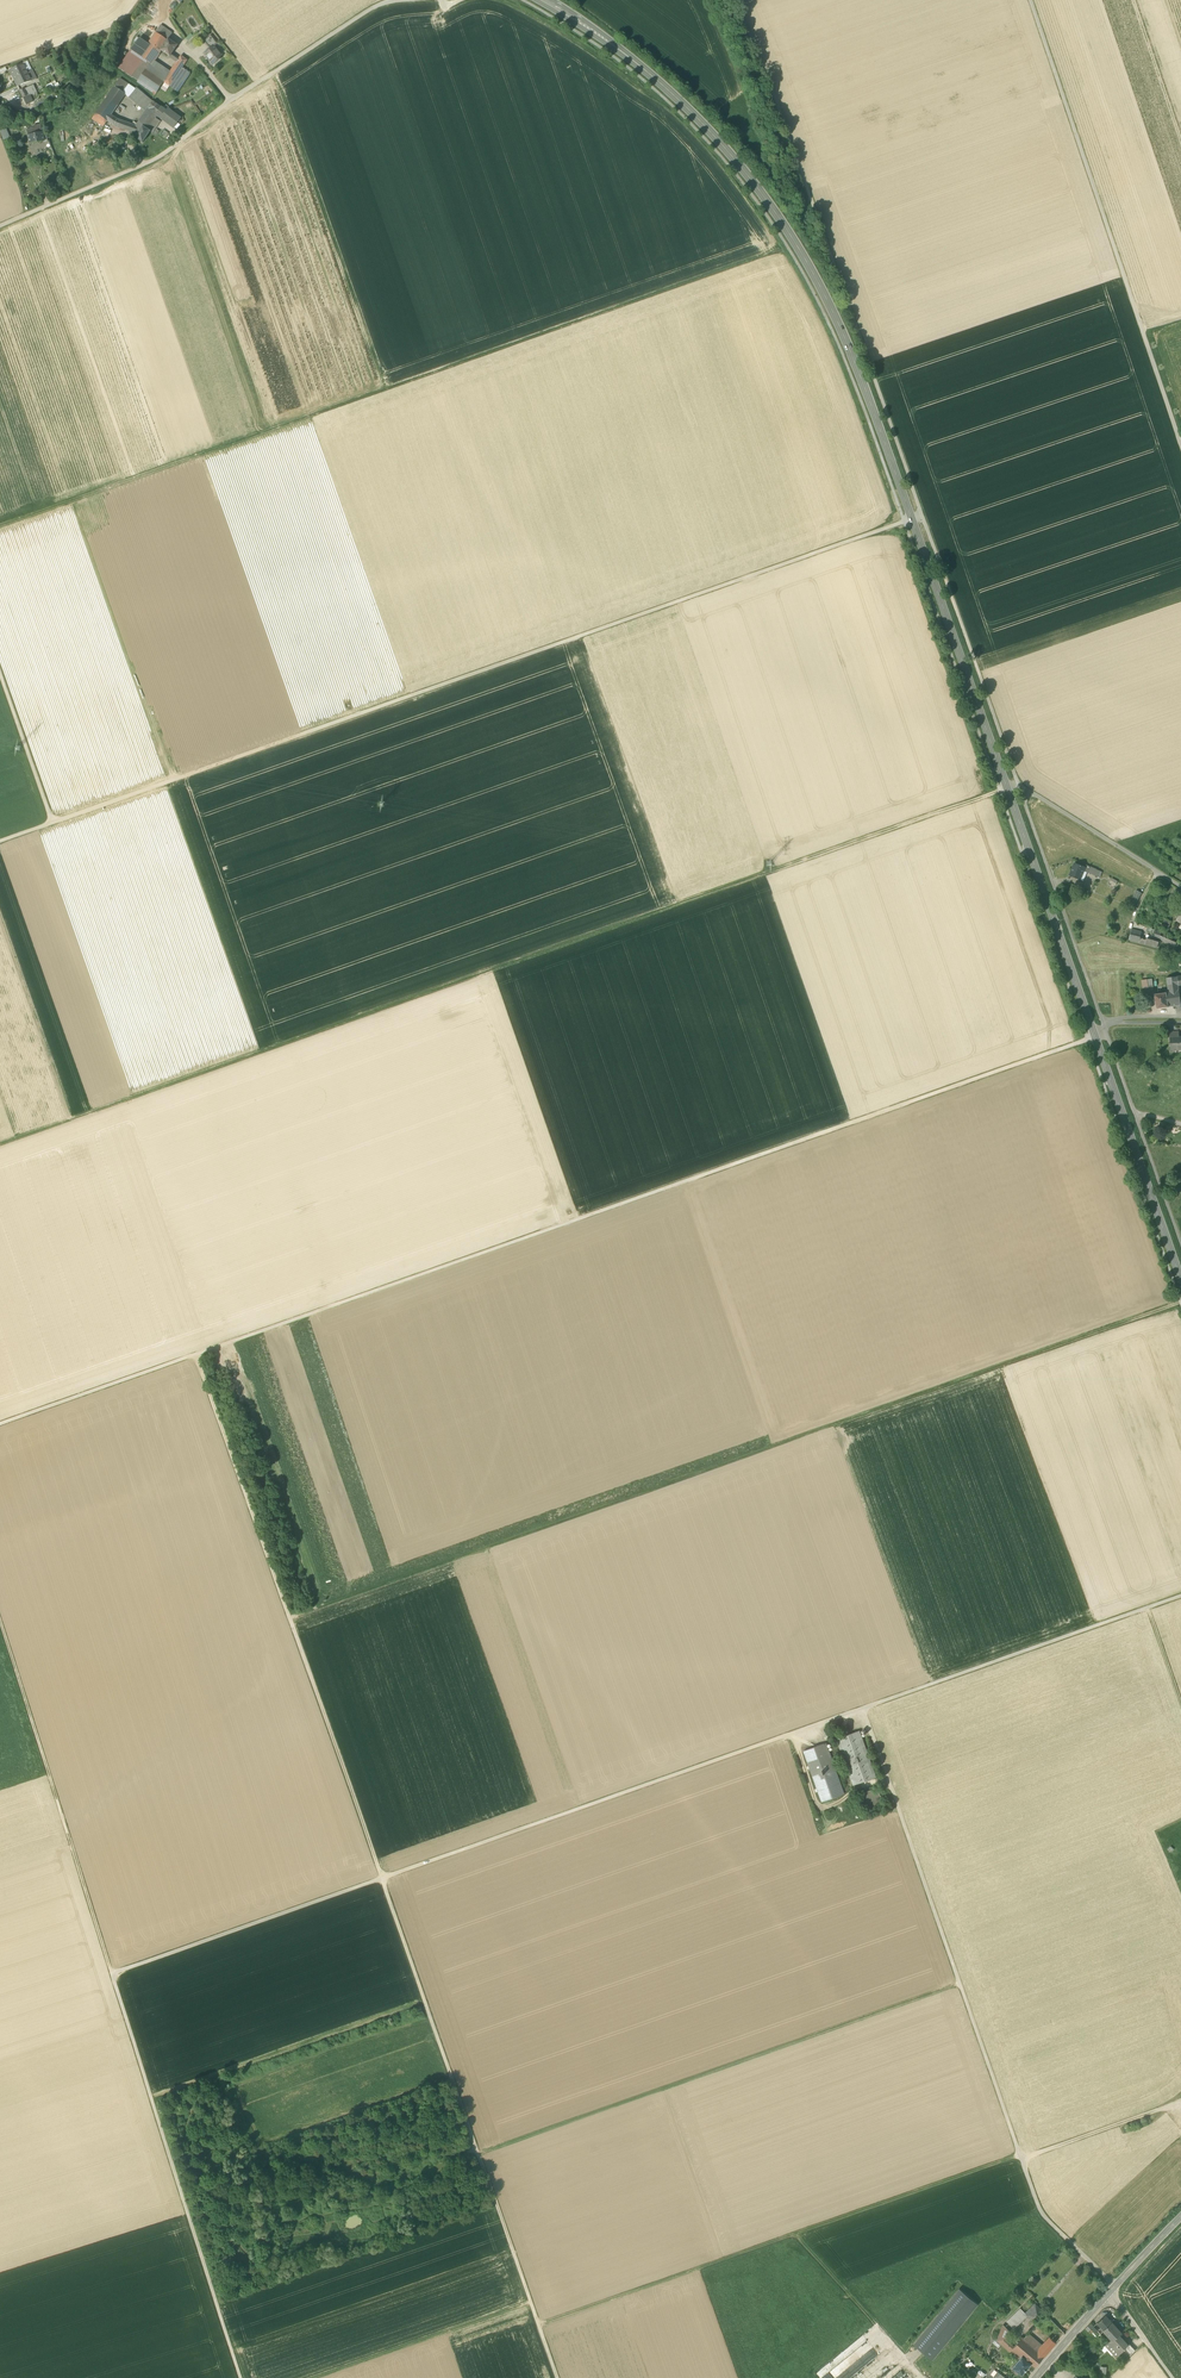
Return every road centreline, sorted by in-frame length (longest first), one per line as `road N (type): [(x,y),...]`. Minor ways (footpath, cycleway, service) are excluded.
road 1 (unclassified): [(240,2377),(112,1974),(1180,1596)]
road 2 (secondary): [(544,0),(631,59),(704,125),(775,213),(819,285),(871,404),(1180,1278)]
road 3 (track): [(1095,1037),(0,1424)]
road 4 (track): [(196,1355),(558,2377)]
road 5 (track): [(0,1144),(1018,784)]
road 6 (track): [(0,841),(912,519)]
road 7 (track): [(734,0),(1018,784)]
road 8 (track): [(486,1548),(1180,1302)]
road 9 (track): [(863,1709),(1041,2214),(1113,2288)]
road 10 (unclassified): [(1030,0),(1180,444)]
road 11 (unclassified): [(0,225),(151,161),(275,71),(398,0)]
road 12 (track): [(0,1622),(112,1974)]
road 13 (track): [(313,2377),(530,2301)]
road 14 (unclassified): [(1018,784),(1180,887)]
road 15 (track): [(1021,2158),(1180,2104)]
road 16 (track): [(0,674),(53,823)]

